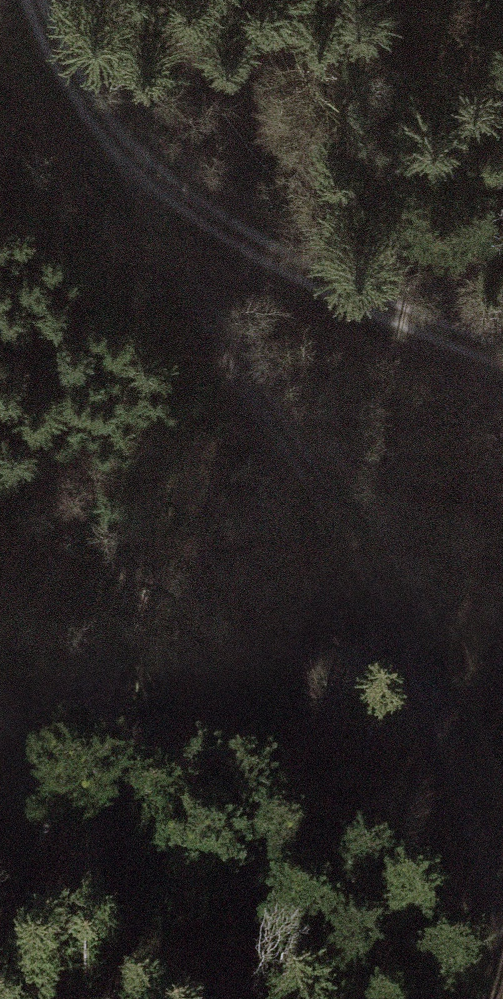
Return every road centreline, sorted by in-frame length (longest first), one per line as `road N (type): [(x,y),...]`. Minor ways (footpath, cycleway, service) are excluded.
road 1 (track): [(129,164),(230,356),(434,690),(502,936)]
road 2 (track): [(40,0),(56,55),(129,164),(220,227),(502,357)]
road 3 (track): [(454,998),(376,908),(0,638)]

